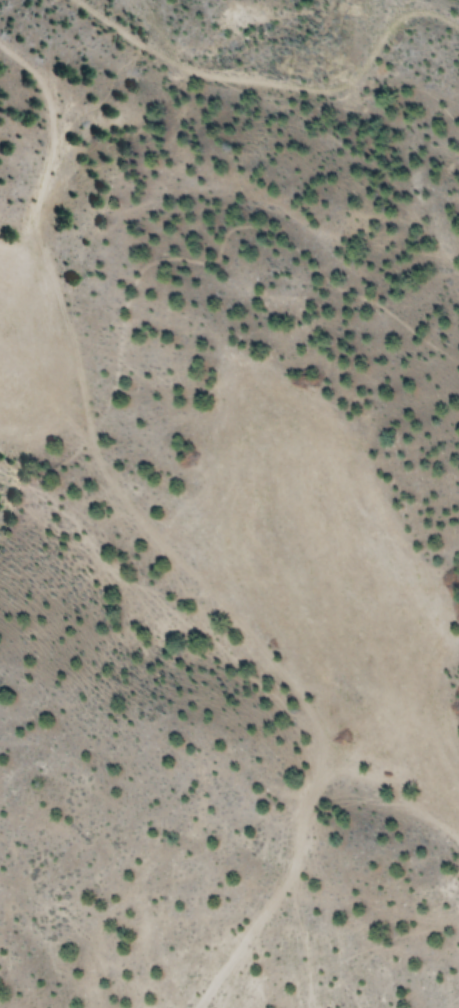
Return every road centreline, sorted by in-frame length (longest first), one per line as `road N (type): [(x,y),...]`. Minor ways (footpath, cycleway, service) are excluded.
road 1 (track): [(458,27),(425,9),(404,12),(346,86),(302,90),(200,71),(153,53),(73,0)]
road 2 (track): [(0,47),(49,98),(34,235)]

